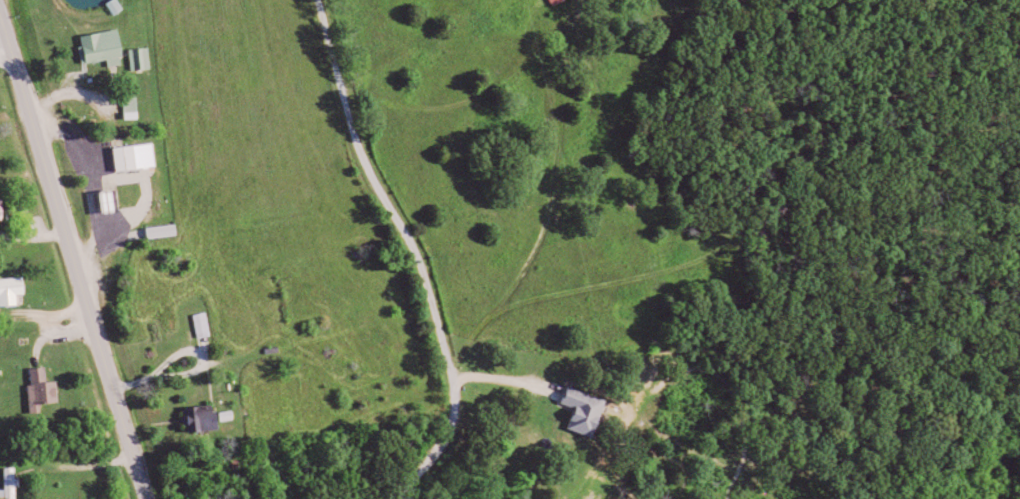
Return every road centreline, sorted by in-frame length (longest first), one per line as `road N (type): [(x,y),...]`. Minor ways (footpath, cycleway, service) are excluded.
road 1 (residential): [(318,0),(347,111),(424,283),(450,385),(446,426),(399,498)]
road 2 (tertiary): [(150,498),(0,14)]

